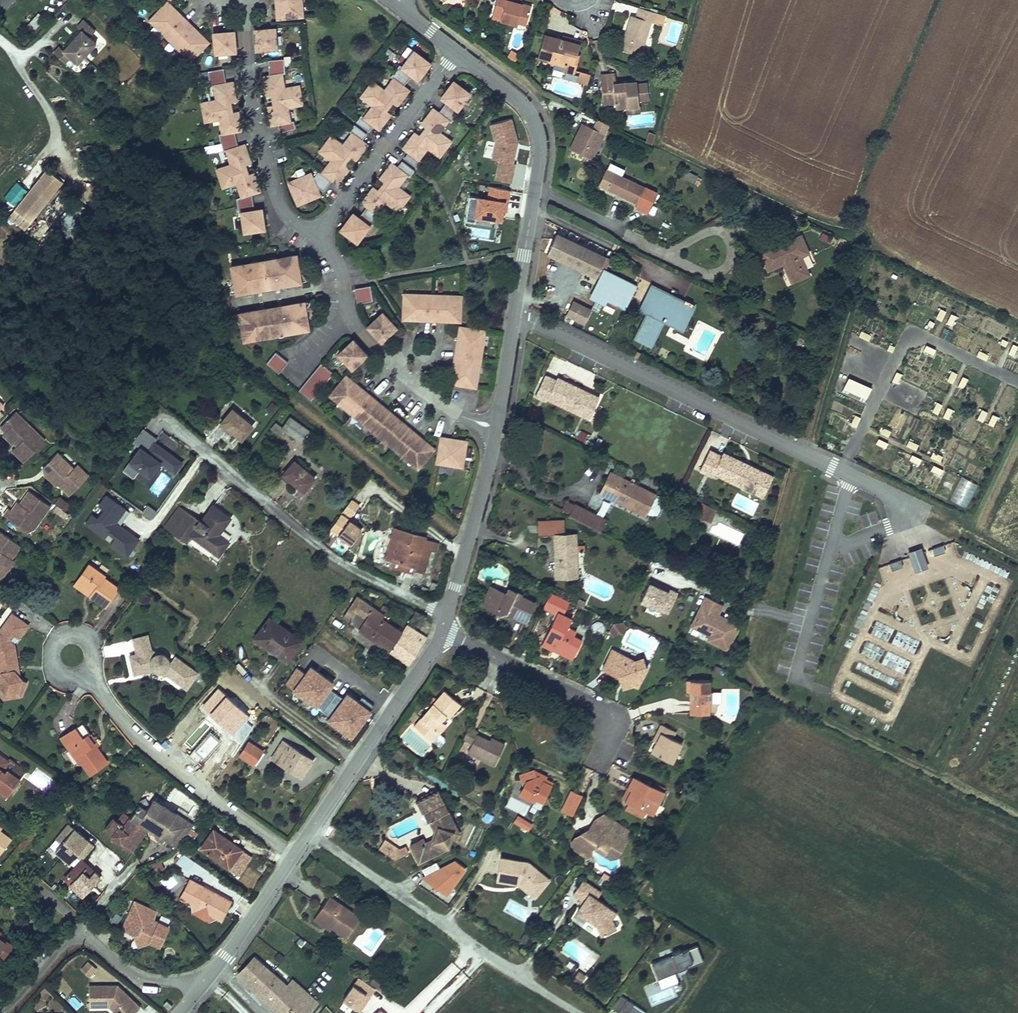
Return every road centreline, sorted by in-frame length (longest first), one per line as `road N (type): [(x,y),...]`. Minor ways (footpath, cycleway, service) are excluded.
road 1 (unclassified): [(459,45),(523,91),(548,134),(500,427)]
road 2 (unclassified): [(441,633),(204,981)]
road 3 (residential): [(500,427),(446,407),(399,375),(342,313),(330,261),(311,244)]
road 4 (residential): [(311,244),(280,214),(250,98),(243,0)]
road 5 (residential): [(459,45),(311,244)]
road 6 (residential): [(598,758),(612,717),(595,702),(441,633)]
road 7 (unclassified): [(500,427),(441,633)]
road 8 (unclassified): [(80,931),(139,977),(204,981)]

